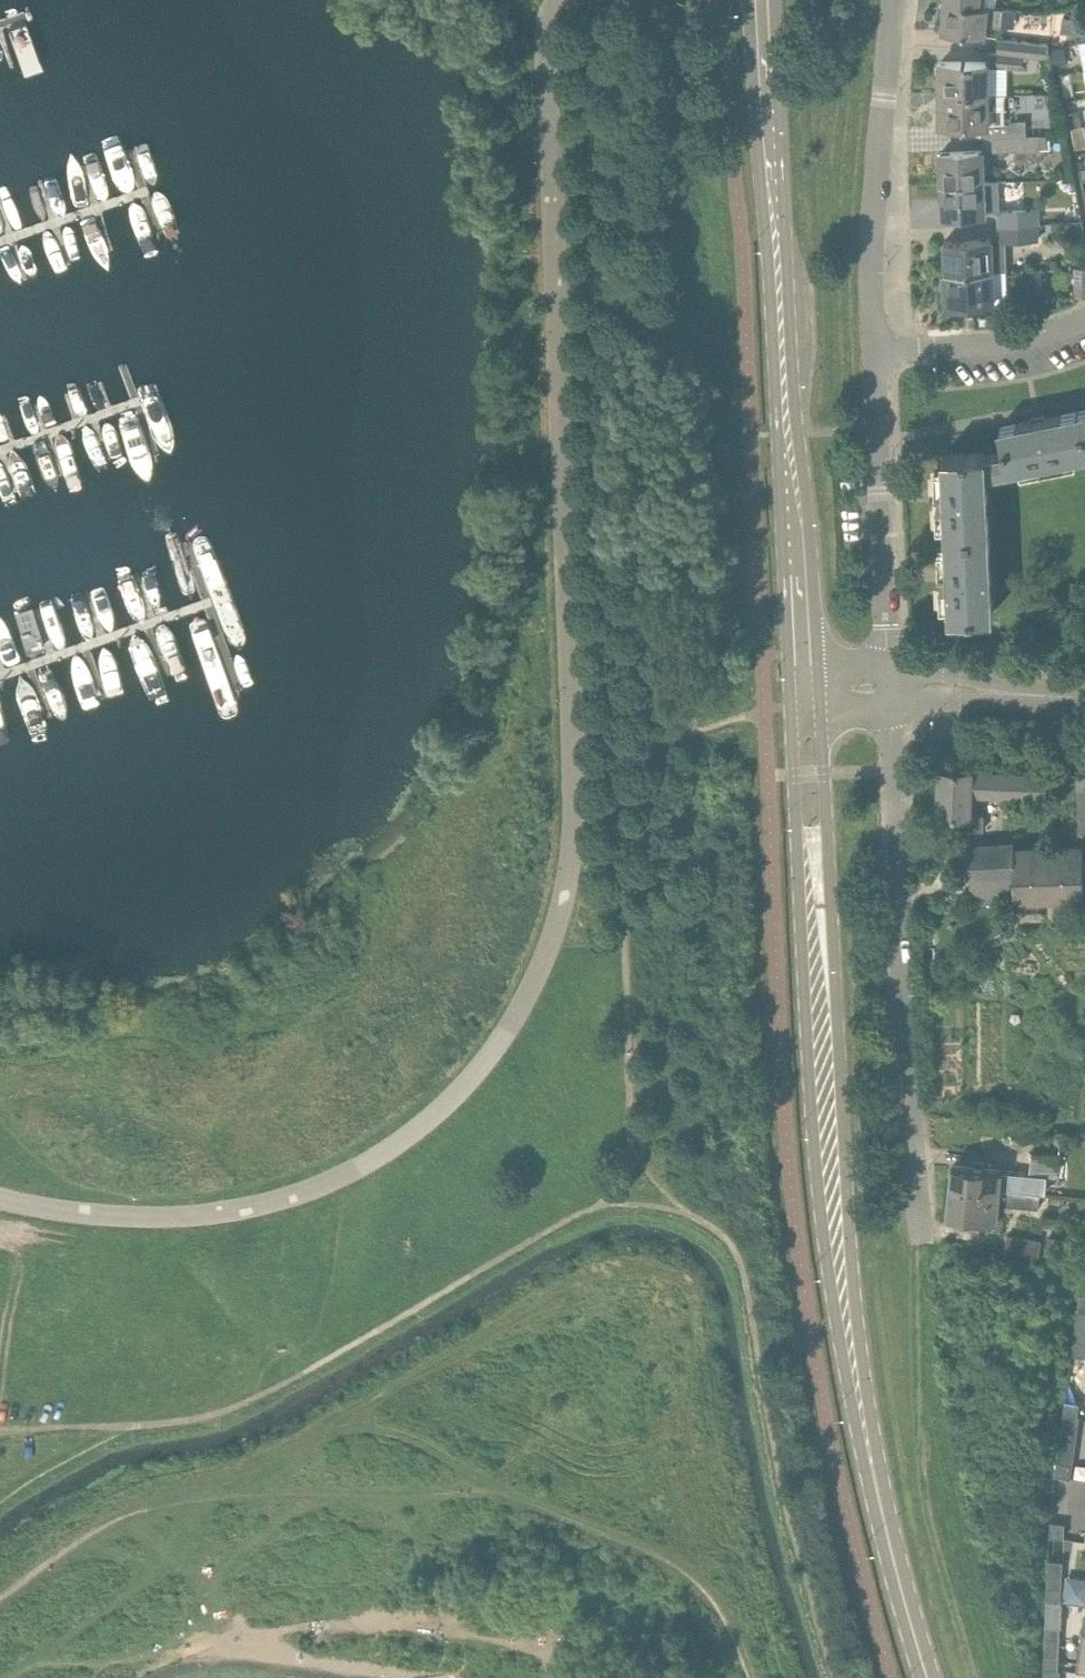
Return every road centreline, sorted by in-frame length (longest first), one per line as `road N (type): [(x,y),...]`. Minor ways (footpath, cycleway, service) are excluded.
road 1 (secondary): [(928,1677),(866,1436),(836,1228),(804,710)]
road 2 (secondary): [(802,665),(762,0)]
road 3 (residential): [(916,1245),(889,707)]
road 4 (residential): [(879,350),(878,178),(895,0)]
road 5 (residential): [(888,673),(879,350)]
road 6 (residential): [(879,350),(1003,343),(1084,323)]
road 7 (residential): [(1006,695),(888,673)]

